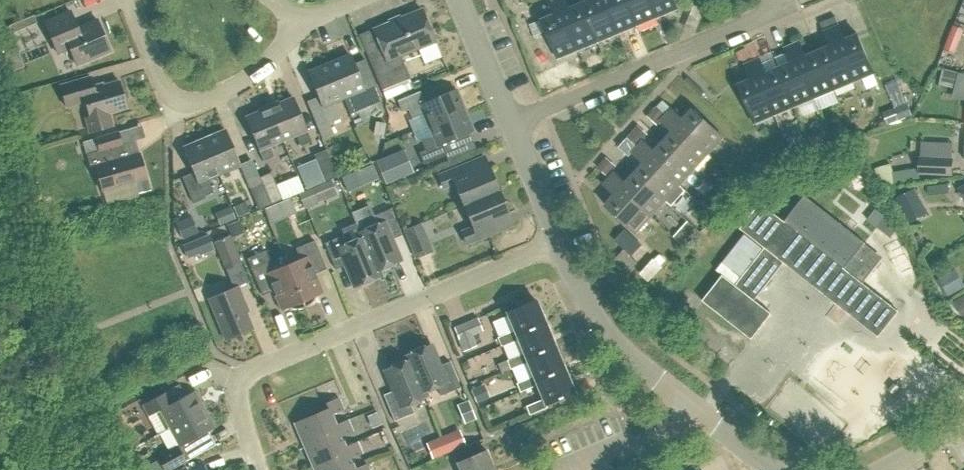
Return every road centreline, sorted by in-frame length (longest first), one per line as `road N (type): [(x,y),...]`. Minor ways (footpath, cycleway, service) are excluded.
road 1 (residential): [(257,469),(235,392),(240,374),(556,238)]
road 2 (residential): [(507,119),(791,8),(787,0)]
road 3 (residential): [(129,0),(170,114),(251,85),(283,45)]
road 4 (residential): [(556,238),(609,336),(693,406)]
road 5 (residential): [(457,0),(507,119)]
road 6 (residential): [(507,119),(556,238)]

